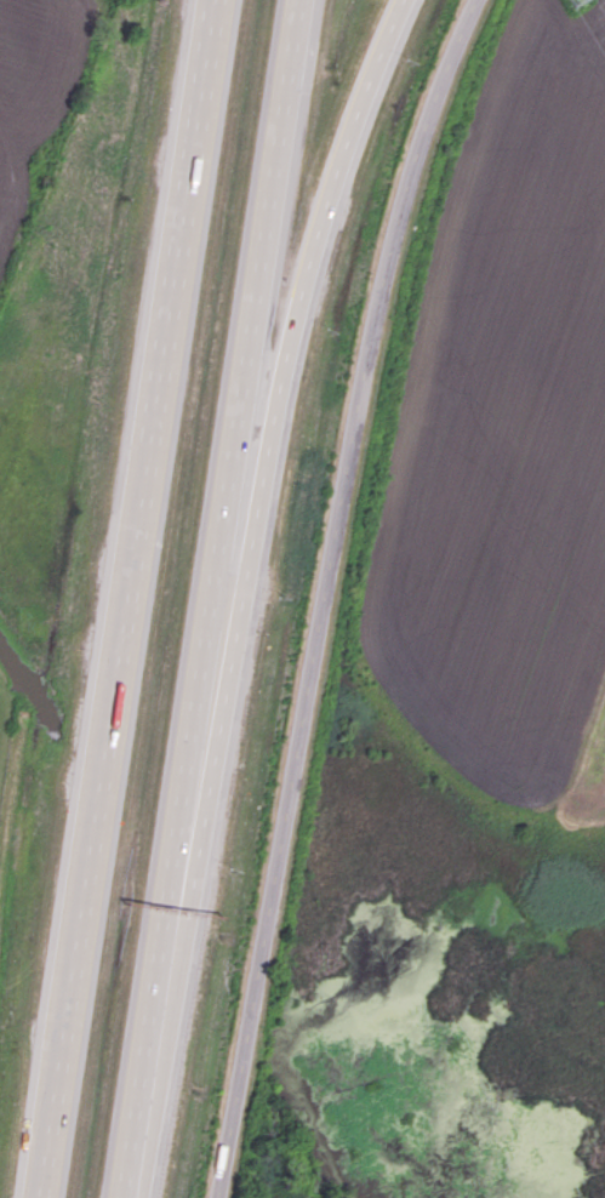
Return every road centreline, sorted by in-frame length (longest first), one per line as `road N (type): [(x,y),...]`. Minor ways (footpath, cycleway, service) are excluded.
road 1 (residential): [(218,1197),(341,489),(395,222),(444,69),(477,0)]
road 2 (motorway): [(208,0),(37,1197)]
road 3 (motorway): [(125,1197),(218,578)]
road 4 (motorway): [(218,578),(331,206),(411,0)]
road 5 (motorway): [(218,578),(305,0)]

